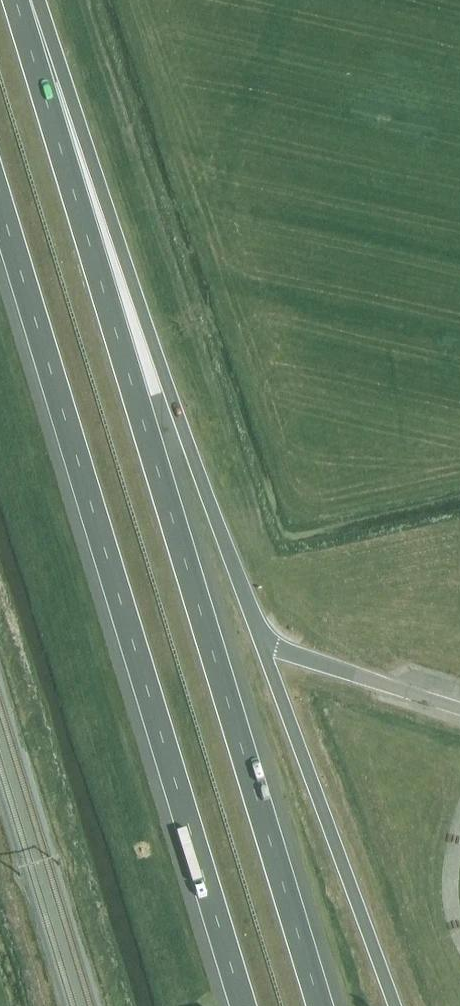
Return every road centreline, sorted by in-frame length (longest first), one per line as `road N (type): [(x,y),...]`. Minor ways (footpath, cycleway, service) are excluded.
road 1 (motorway): [(320,1005),(16,0)]
road 2 (motorway): [(0,208),(243,1005)]
road 3 (motorway): [(261,635),(39,0)]

